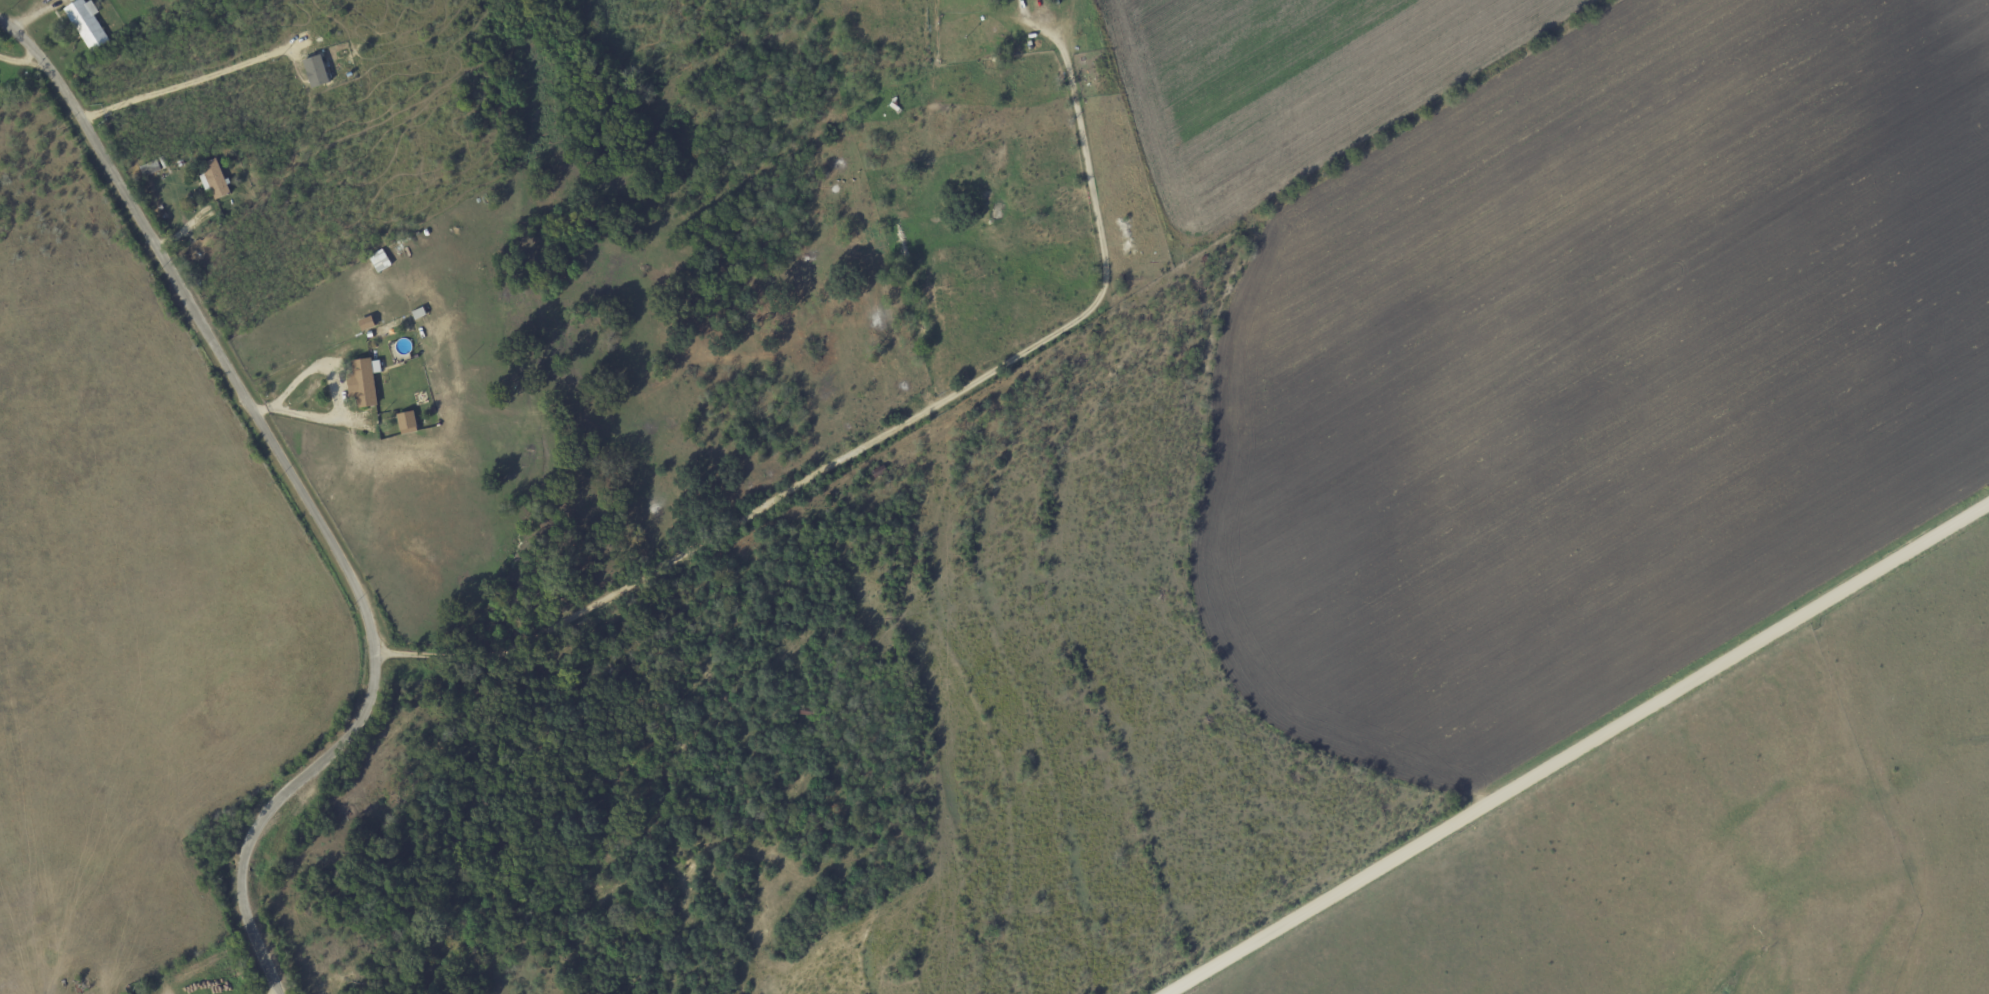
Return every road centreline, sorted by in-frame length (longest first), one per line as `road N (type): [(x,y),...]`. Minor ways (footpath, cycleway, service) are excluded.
road 1 (residential): [(279,993),(246,919),(243,861),(271,809),(357,725),(373,685),(373,632),(363,602),(58,81),(0,21)]
road 2 (residential): [(1166,993),(1988,505)]

